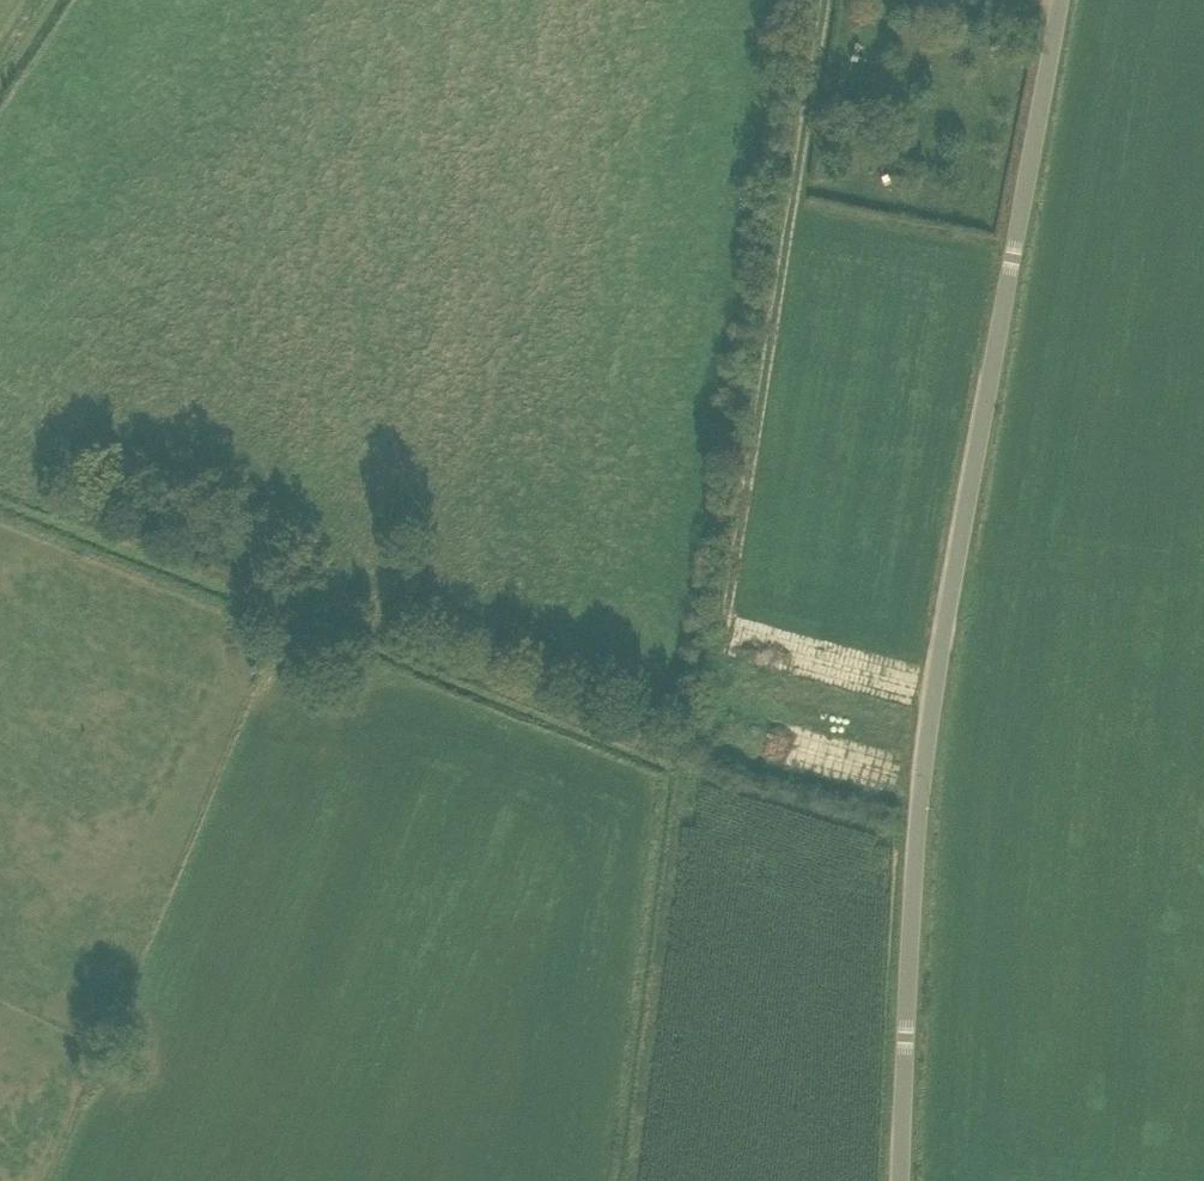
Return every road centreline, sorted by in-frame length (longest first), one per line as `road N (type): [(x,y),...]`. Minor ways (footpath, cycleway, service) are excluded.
road 1 (unclassified): [(900,1180),(910,925),(936,673),(1059,0)]

